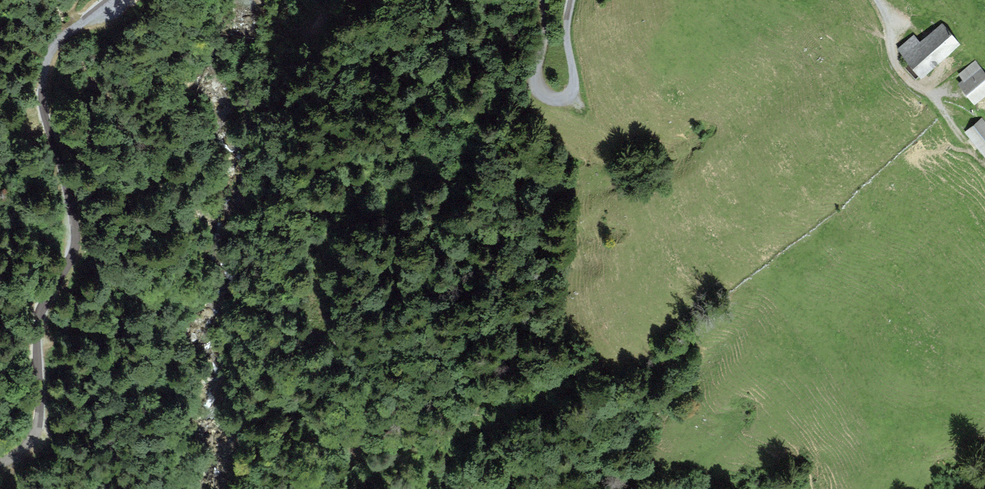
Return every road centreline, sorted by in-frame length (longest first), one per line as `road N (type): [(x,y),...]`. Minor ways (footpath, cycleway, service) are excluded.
road 1 (track): [(47,111),(73,241),(39,318),(37,430),(0,461)]
road 2 (track): [(570,0),(574,89),(558,100),(536,82),(542,0)]
road 3 (track): [(878,0),(905,75),(942,102),(958,134)]
road 4 (track): [(112,0),(50,55),(47,111)]

